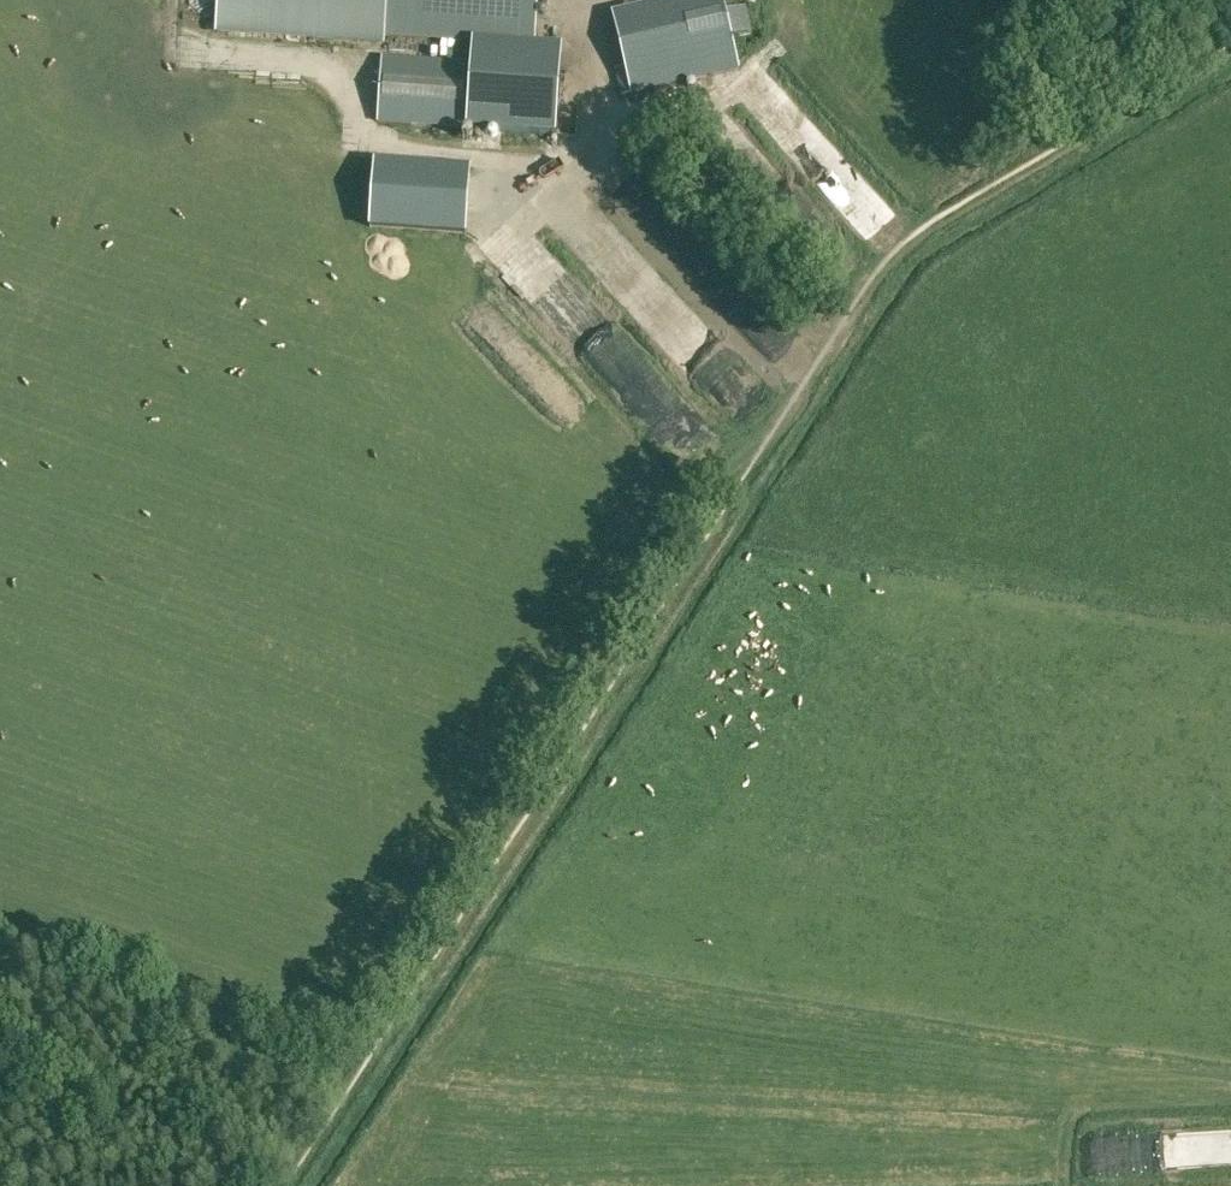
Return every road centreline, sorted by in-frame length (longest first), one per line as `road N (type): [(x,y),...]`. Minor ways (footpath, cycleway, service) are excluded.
road 1 (track): [(1230,64),(914,249),(819,393),(805,382)]

